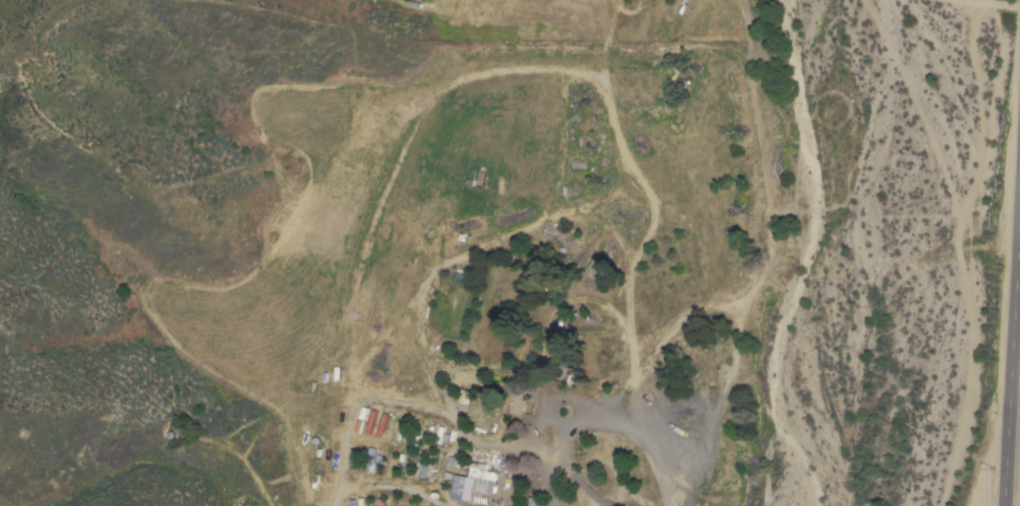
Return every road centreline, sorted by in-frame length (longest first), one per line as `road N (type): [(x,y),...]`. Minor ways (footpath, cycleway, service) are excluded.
road 1 (secondary): [(1005,505),(1019,179)]

